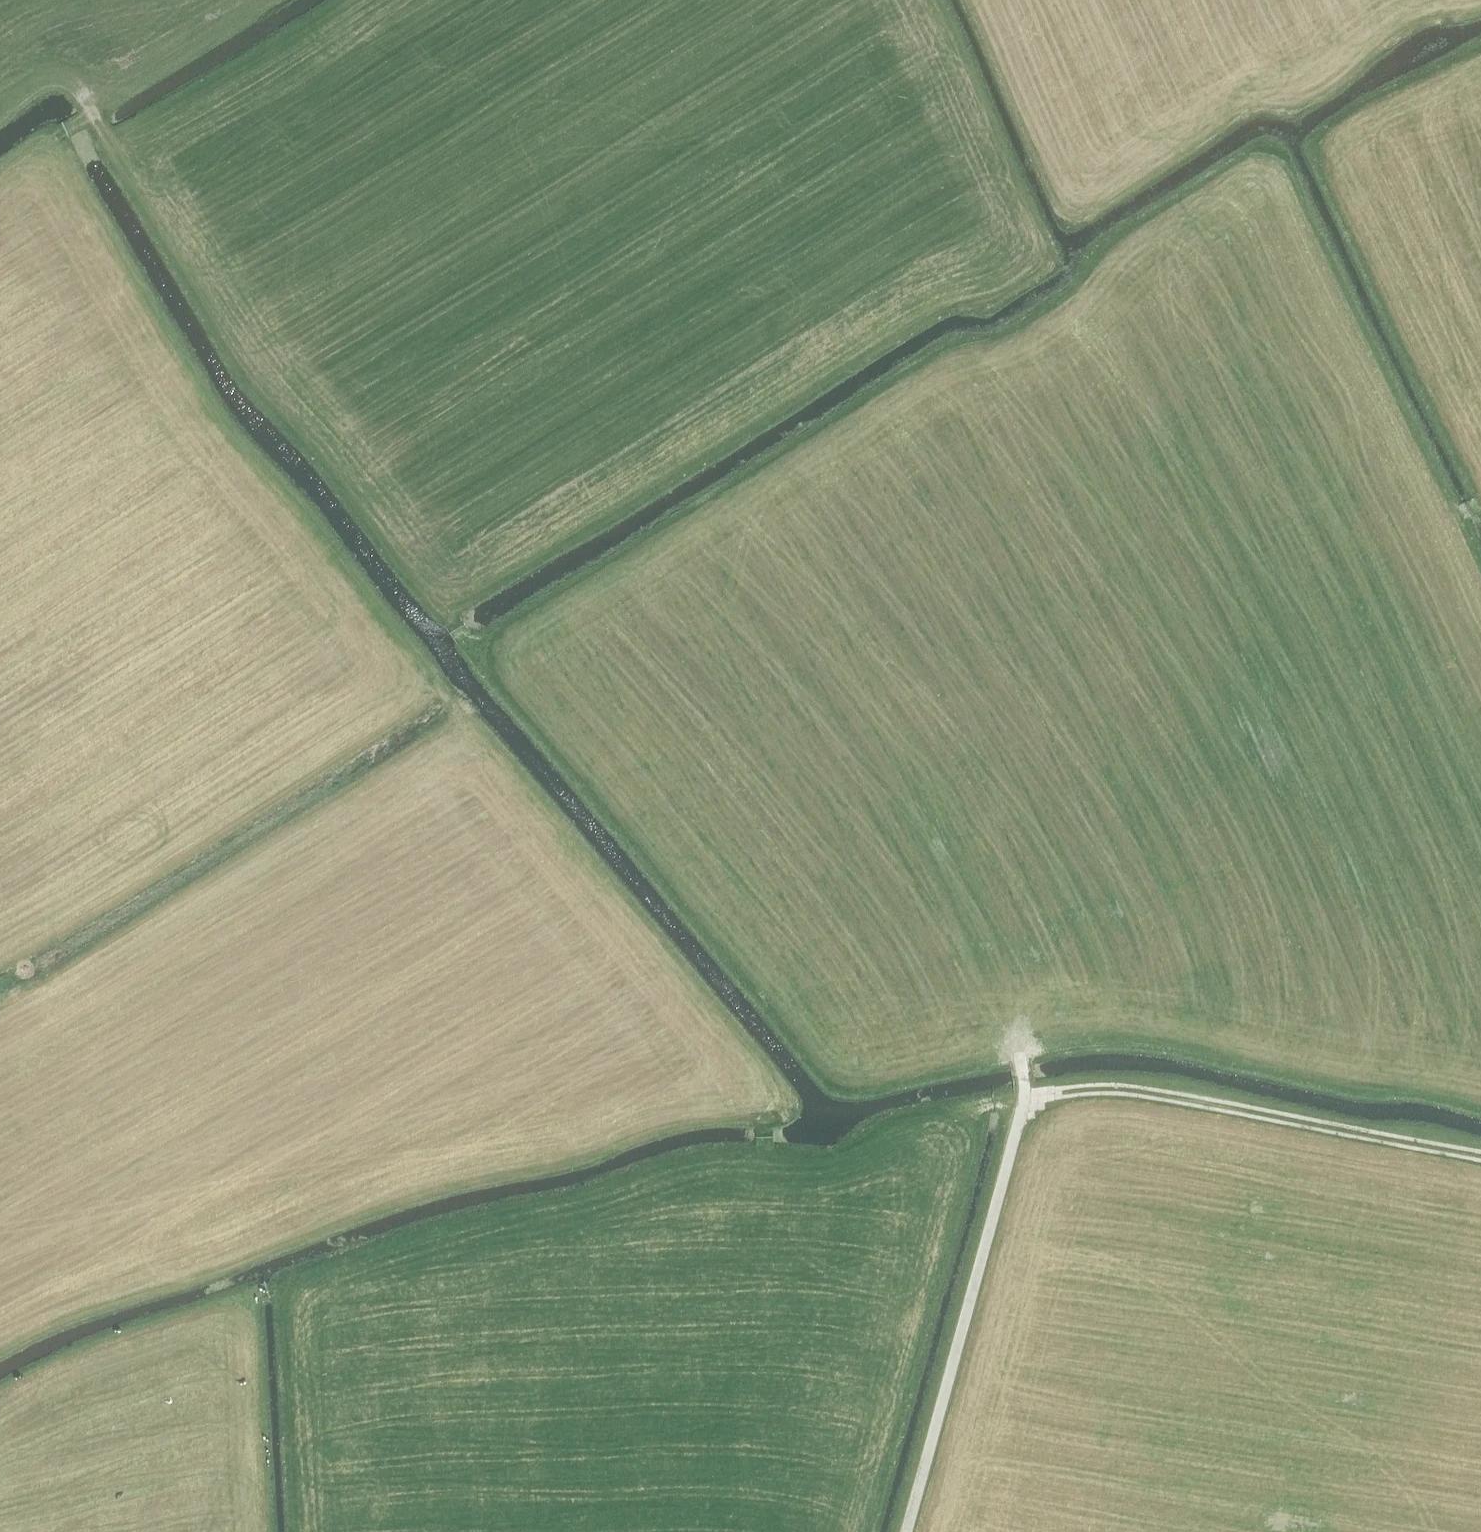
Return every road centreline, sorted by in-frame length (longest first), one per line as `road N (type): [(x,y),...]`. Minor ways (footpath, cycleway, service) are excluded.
road 1 (track): [(1019,1044),(1025,1106),(907,1531)]
road 2 (track): [(1025,1097),(1131,1090),(1480,1156)]

